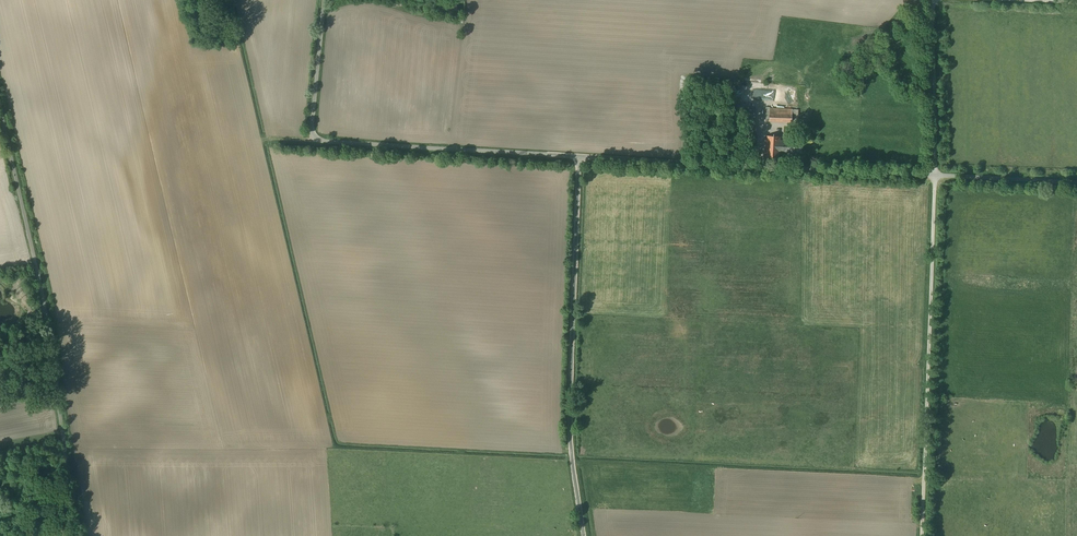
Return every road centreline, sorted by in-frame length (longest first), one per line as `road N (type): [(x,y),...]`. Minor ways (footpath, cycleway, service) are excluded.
road 1 (track): [(921,535),(936,0)]
road 2 (unclassified): [(1076,182),(580,157)]
road 3 (unclassified): [(77,535),(46,306),(0,112)]
road 4 (unclassified): [(580,157),(318,140),(323,0)]
road 5 (unclassified): [(580,157),(570,419),(584,535)]

